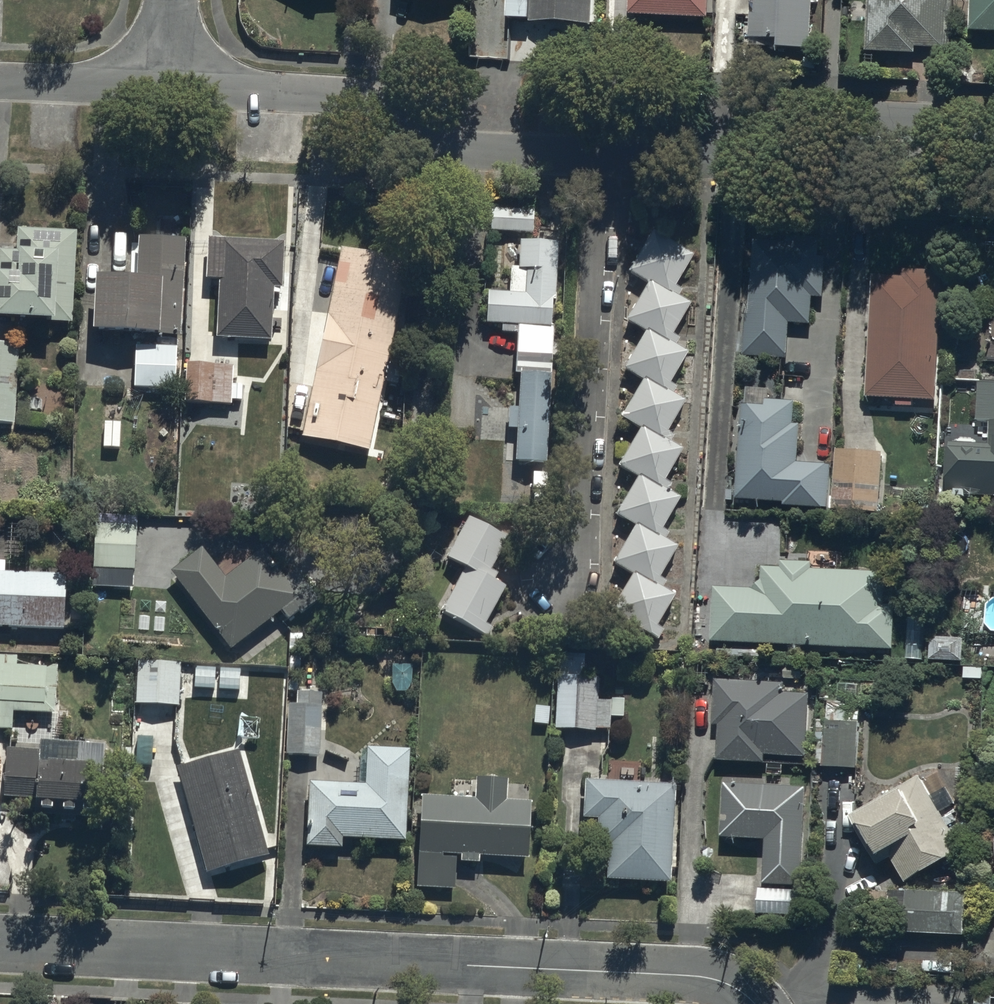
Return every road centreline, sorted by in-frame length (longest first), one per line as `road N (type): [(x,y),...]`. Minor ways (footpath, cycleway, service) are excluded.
road 1 (residential): [(754,1003),(720,980),(690,976),(0,945)]
road 2 (residential): [(169,86),(343,97),(445,146),(605,157)]
road 3 (residential): [(605,157),(583,519),(558,583)]
road 4 (residential): [(605,157),(708,159),(815,118),(993,125)]
road 5 (residential): [(0,81),(169,86)]

